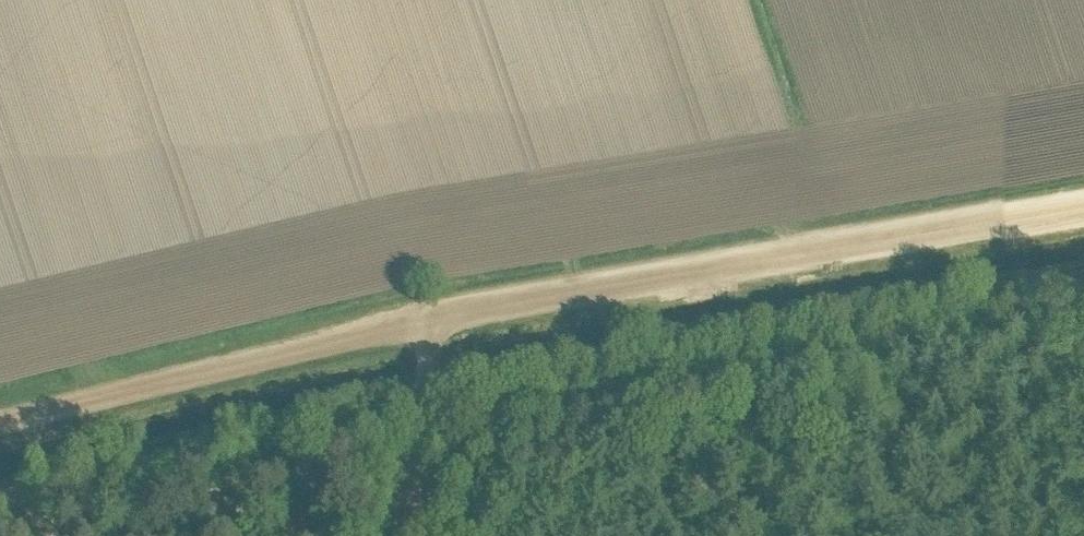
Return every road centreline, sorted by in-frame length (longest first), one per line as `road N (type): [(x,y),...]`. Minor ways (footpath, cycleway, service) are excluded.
road 1 (track): [(420,322),(1083,209)]
road 2 (track): [(0,419),(420,322)]
road 3 (track): [(408,535),(428,381)]

